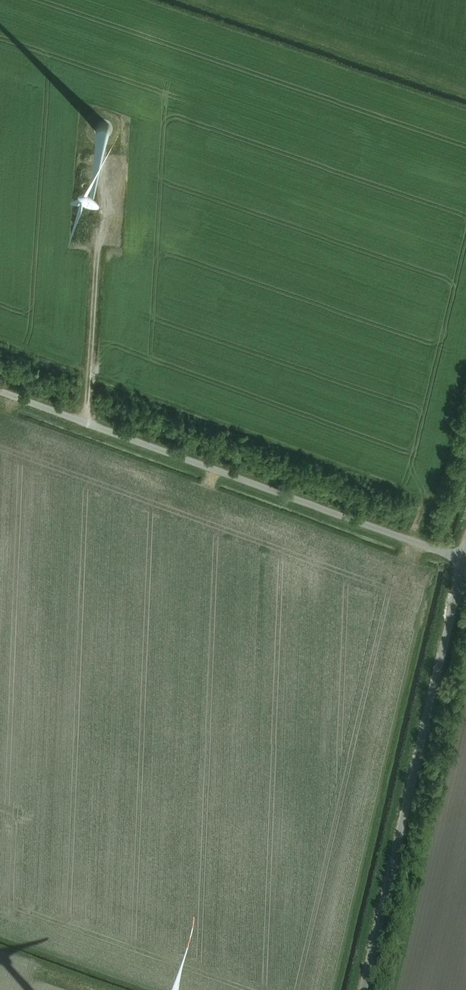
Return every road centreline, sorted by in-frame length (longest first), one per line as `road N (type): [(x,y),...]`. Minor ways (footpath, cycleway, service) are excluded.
road 1 (track): [(0,392),(463,558)]
road 2 (unclassified): [(362,989),(463,558)]
road 3 (track): [(91,425),(103,147)]

